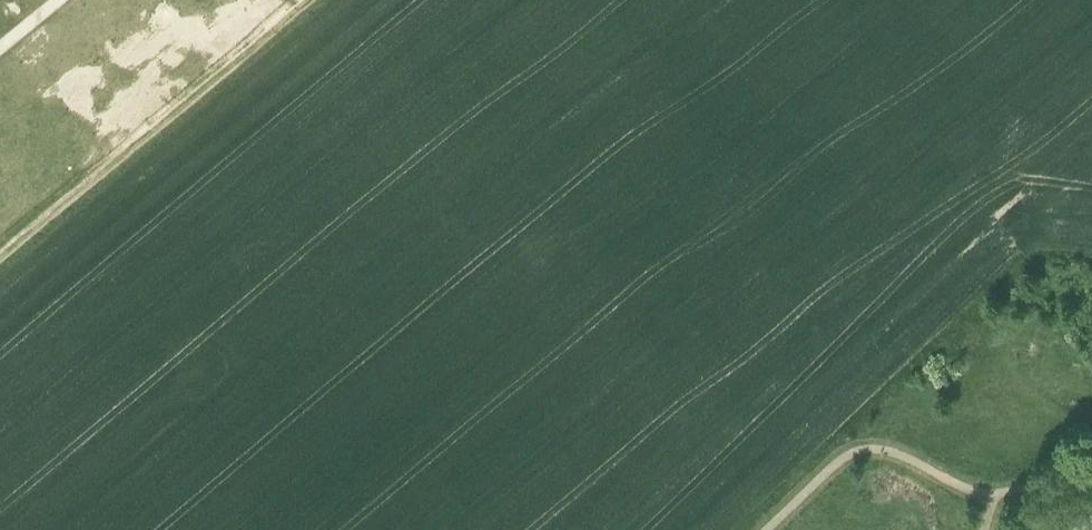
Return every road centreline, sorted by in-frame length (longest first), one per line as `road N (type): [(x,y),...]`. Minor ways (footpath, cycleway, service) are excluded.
road 1 (track): [(307,0),(0,253)]

